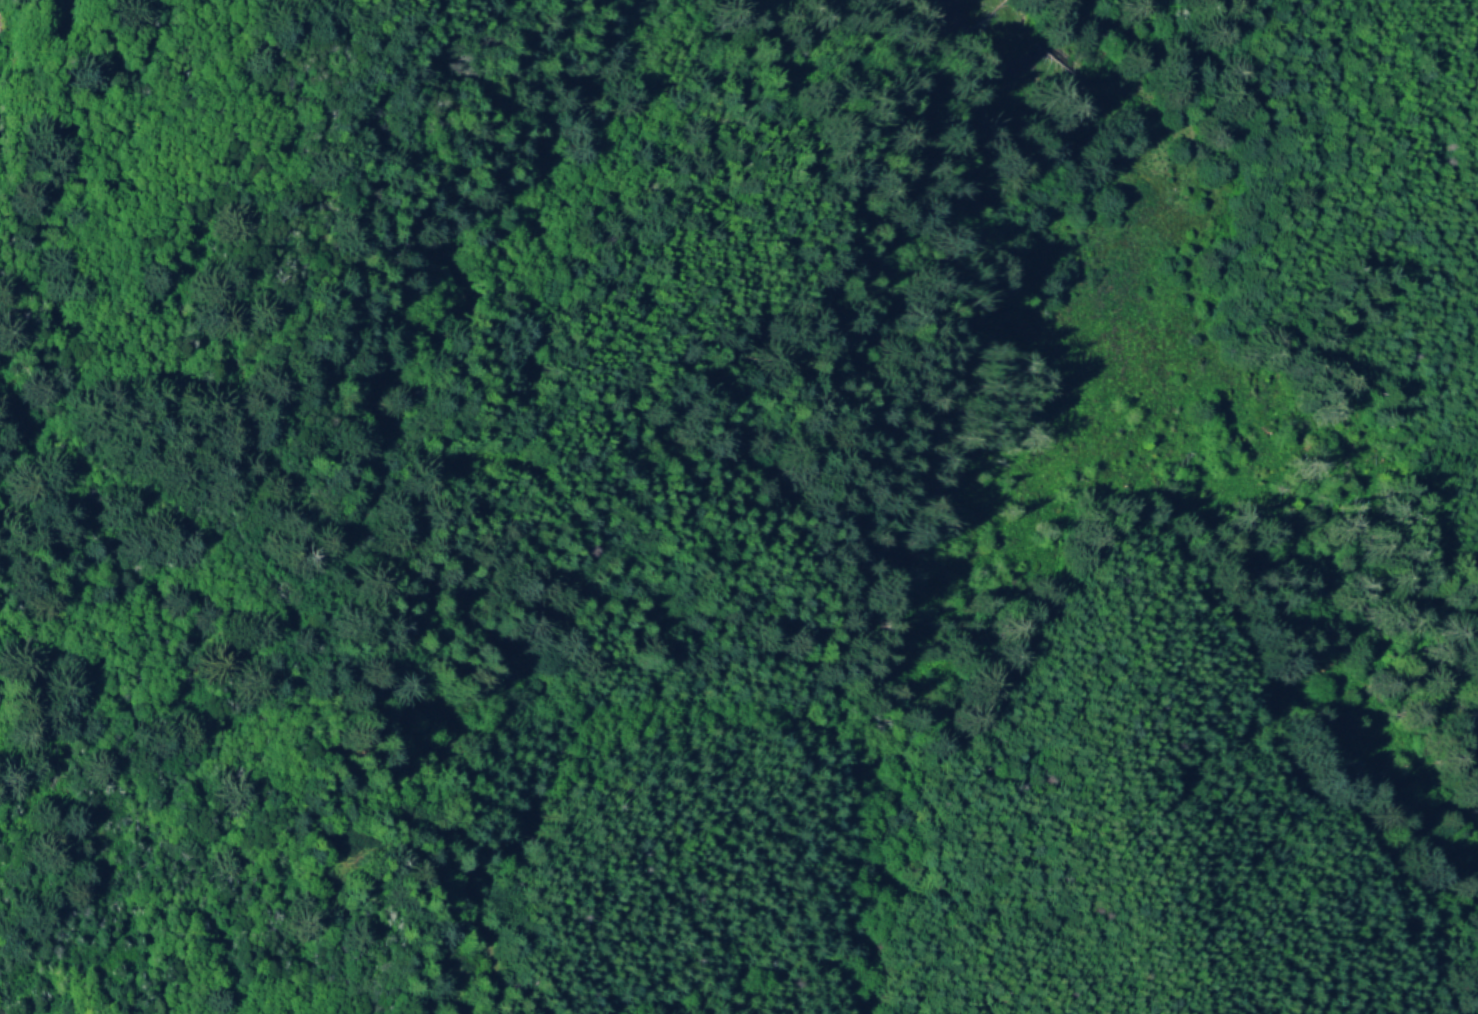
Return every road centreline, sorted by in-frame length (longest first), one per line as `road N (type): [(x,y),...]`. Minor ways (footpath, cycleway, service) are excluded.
road 1 (residential): [(0,770),(34,882),(46,959),(90,1013)]

